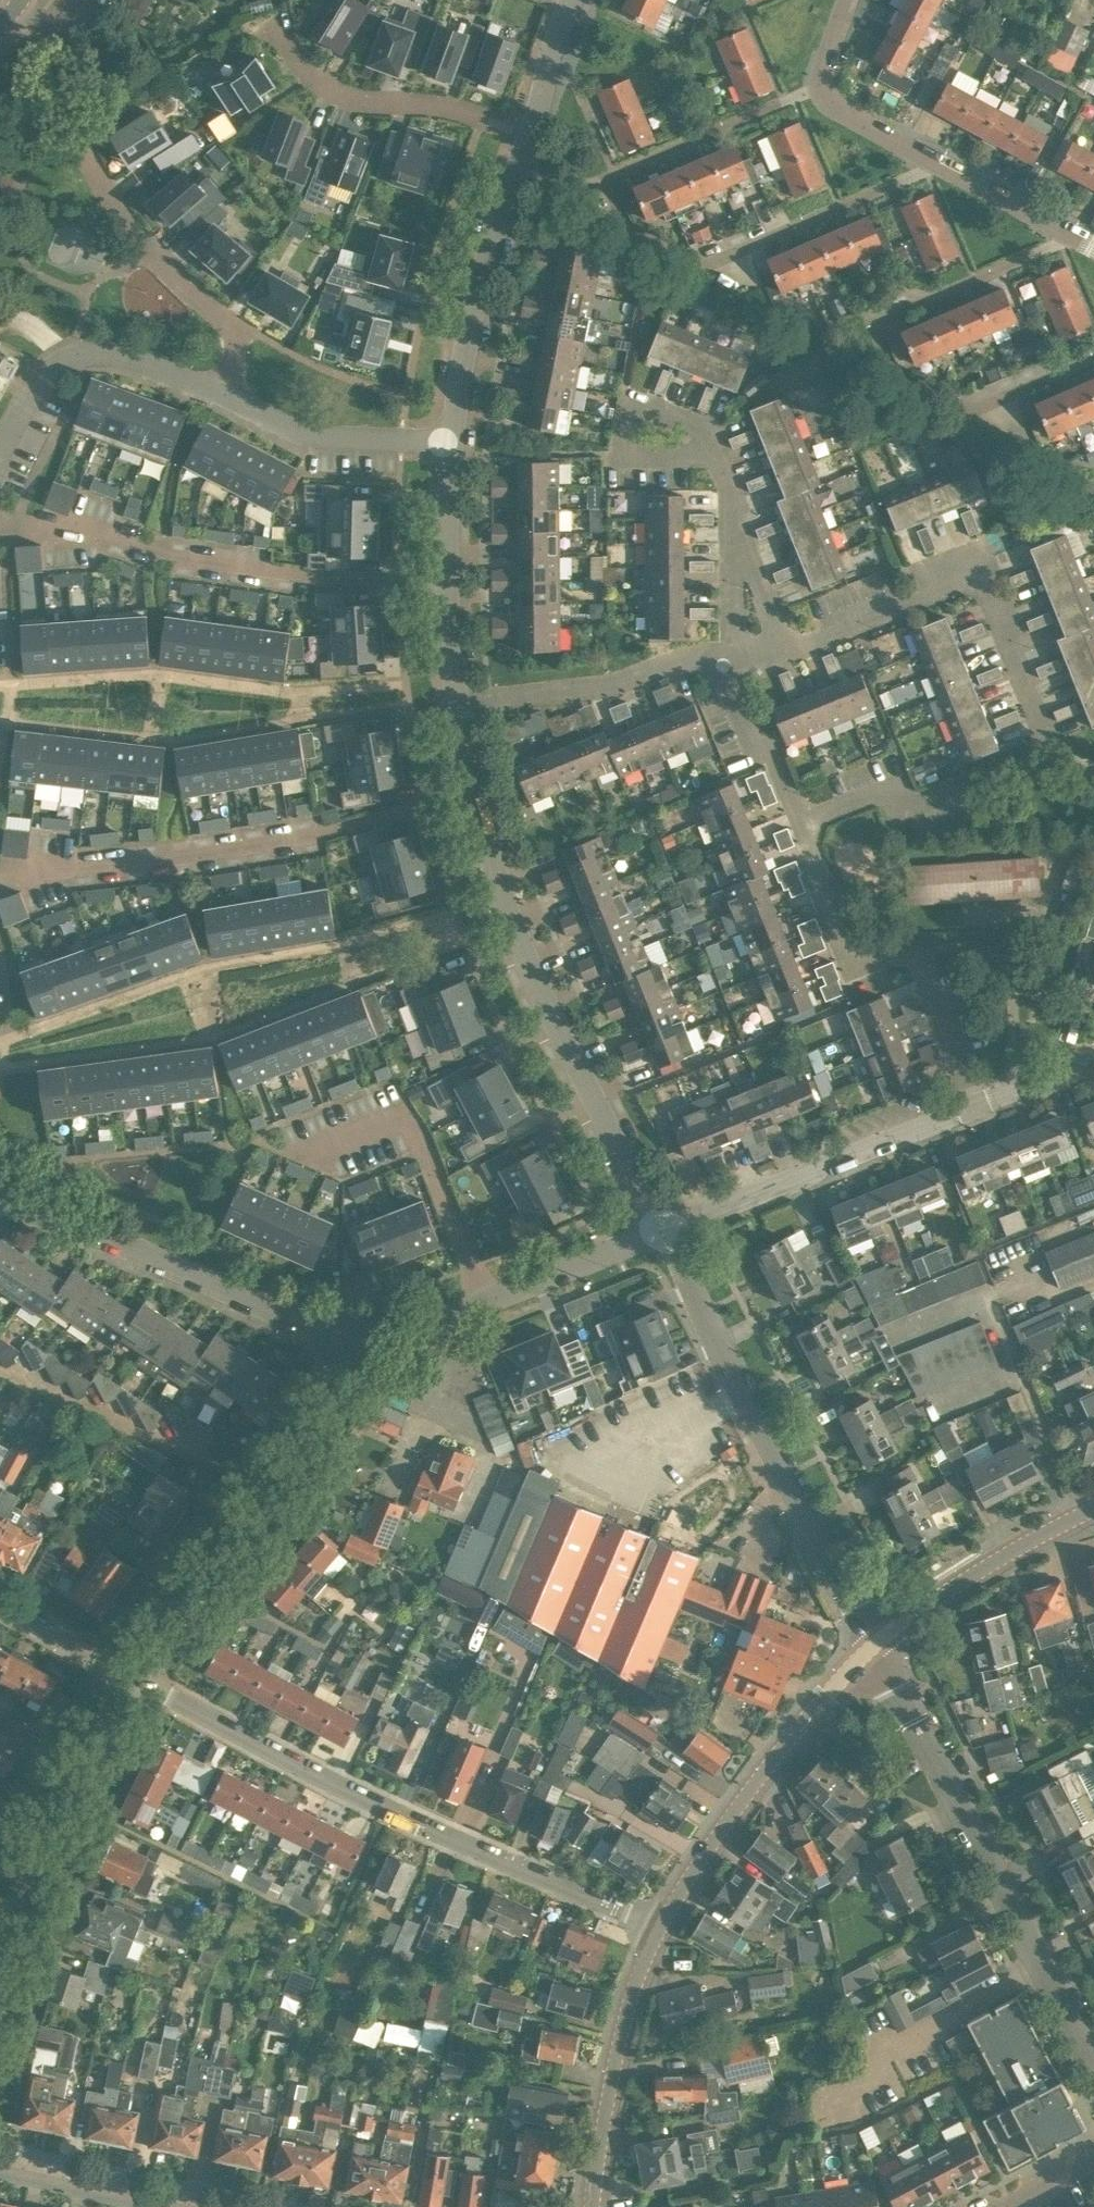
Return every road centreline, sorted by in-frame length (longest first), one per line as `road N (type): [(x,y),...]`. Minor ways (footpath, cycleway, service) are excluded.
road 1 (residential): [(799,824),(872,795),(913,802),(972,787),(1034,760),(1045,742),(989,582),(977,573),(948,575),(920,601),(822,639),(781,642)]
road 2 (residential): [(822,86),(614,176),(611,192),(623,222),(693,262),(711,262),(920,173),(930,159)]
road 3 (residential): [(660,1928),(458,1842),(133,1680)]
road 4 (residential): [(664,1231),(543,1000),(484,832),(458,704)]
road 5 (residential): [(1093,2070),(875,1644)]
road 6 (residential): [(1066,233),(1055,245),(888,316),(878,334),(894,369),(970,408),(1093,357)]
road 7 (residential): [(0,1042),(208,969),(452,913)]
road 8 (unclassified): [(875,1644),(664,1231)]
road 9 (residential): [(133,1680),(309,1432),(333,1385),(341,1333)]
road 10 (residential): [(341,1333),(0,1190)]
road 11 (residential): [(976,1105),(922,969),(902,953),(860,956),(840,943),(799,824)]
road 12 (residential): [(660,1928),(741,1801),(875,1644)]
road 13 (residential): [(664,1231),(435,1321),(341,1333)]
road 14 (residential): [(664,1231),(976,1105)]
road 15 (residential): [(452,440),(478,291),(529,137)]
road 16 (residential): [(222,394),(234,336),(145,248),(80,145)]
road 17 (residential): [(0,1951),(62,1804),(133,1680)]
road 18 (residential): [(277,26),(333,91),(446,107),(529,137)]
road 19 (residential): [(593,2206),(627,2010),(660,1928)]
road 20 (residential): [(0,458),(28,401),(60,363),(77,355),(125,357),(222,394)]
road 21 (residential): [(722,665),(680,658),(614,685),(458,704)]
road 22 (residential): [(458,704),(447,578),(452,440)]
road 23 (residential): [(875,1644),(923,1606),(1093,1508)]
road 24 (residential): [(222,394),(316,436),(452,440)]
road 25 (residential): [(719,464),(704,433),(688,422),(651,410),(629,416),(624,439),(637,452),(705,457)]
road 26 (residential): [(210,2206),(0,2162)]
road 27 (residential): [(799,824),(775,760),(752,740),(722,665)]
road 28 (residential): [(1066,233),(930,159)]
road 29 (residential): [(133,1680),(0,1607)]
road 30 (residential): [(722,665),(733,628),(732,516)]
road 31 (residential): [(529,137),(570,0)]
road 32 (residential): [(781,642),(732,516)]
road 33 (residential): [(930,159),(835,109),(822,86)]
road 34 (residential): [(976,1105),(1093,1057)]

